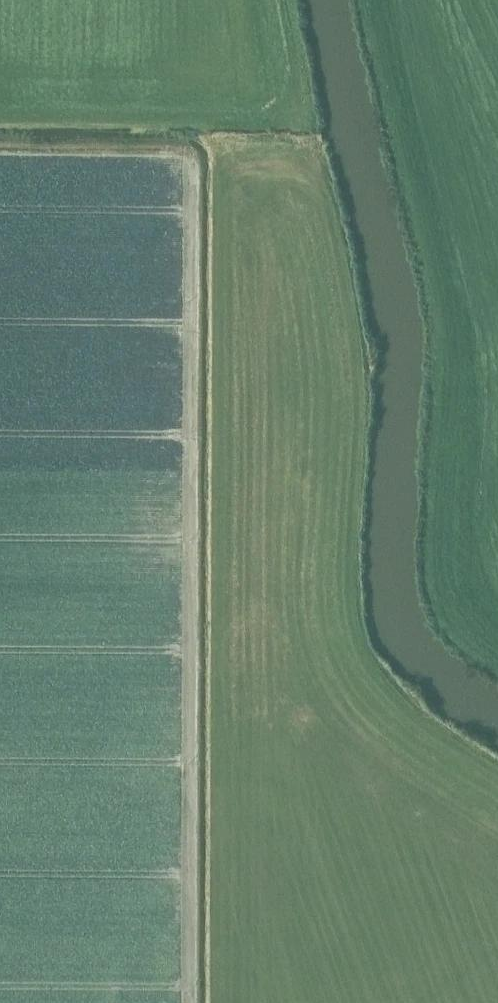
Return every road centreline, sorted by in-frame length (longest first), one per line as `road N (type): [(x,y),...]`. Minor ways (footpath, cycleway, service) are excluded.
road 1 (track): [(193,158),(196,1002)]
road 2 (track): [(497,628),(462,603),(452,274),(382,0)]

